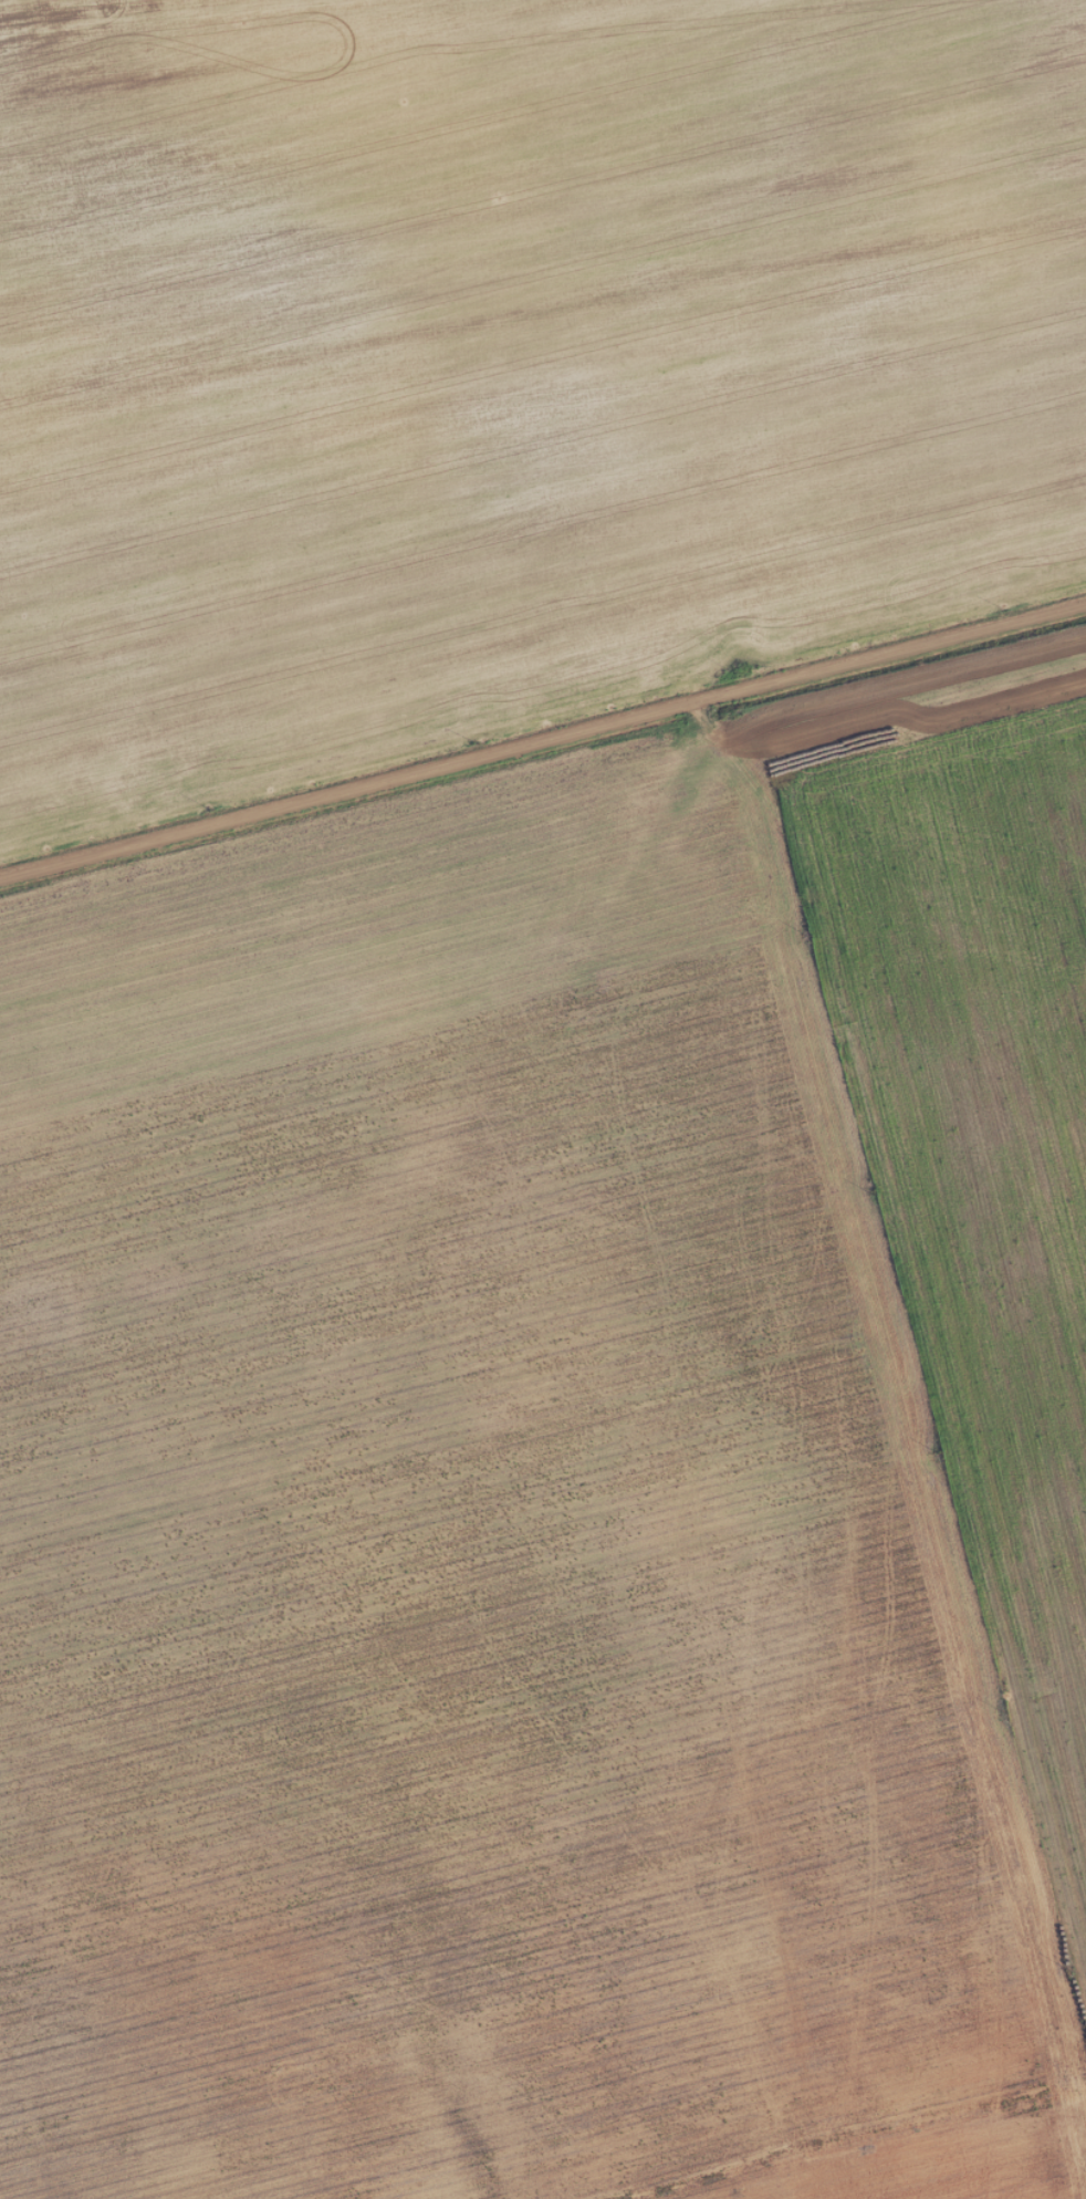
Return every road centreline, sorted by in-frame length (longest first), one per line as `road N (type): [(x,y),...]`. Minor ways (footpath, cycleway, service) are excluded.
road 1 (residential): [(0,873),(1085,598)]

